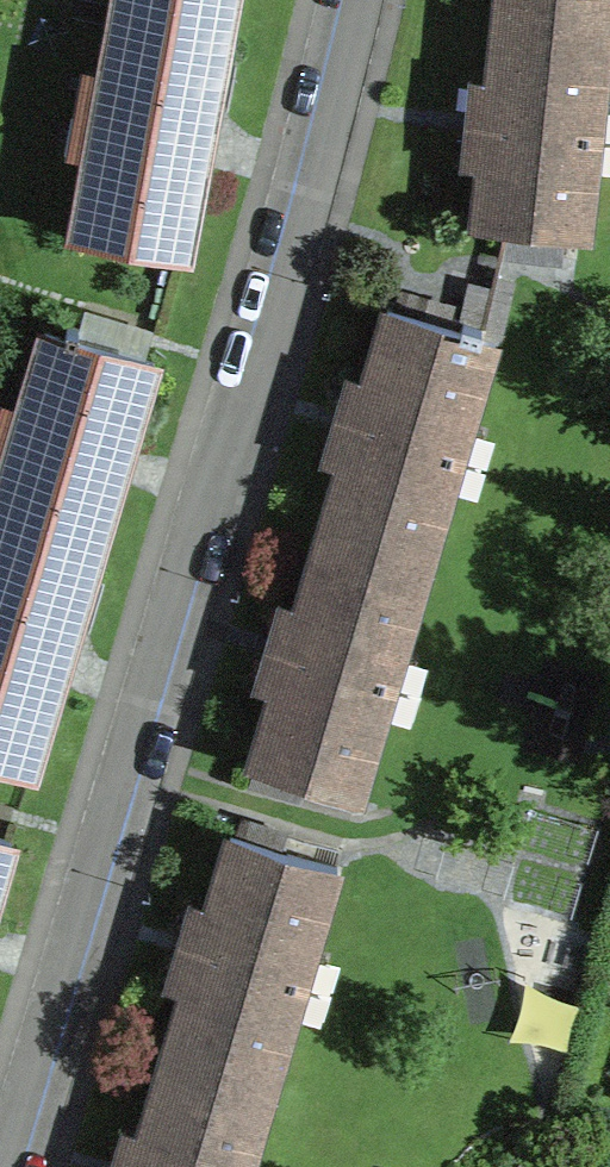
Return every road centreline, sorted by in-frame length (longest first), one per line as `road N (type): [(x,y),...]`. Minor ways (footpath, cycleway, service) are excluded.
road 1 (residential): [(17,1166),(163,695),(358,0)]

